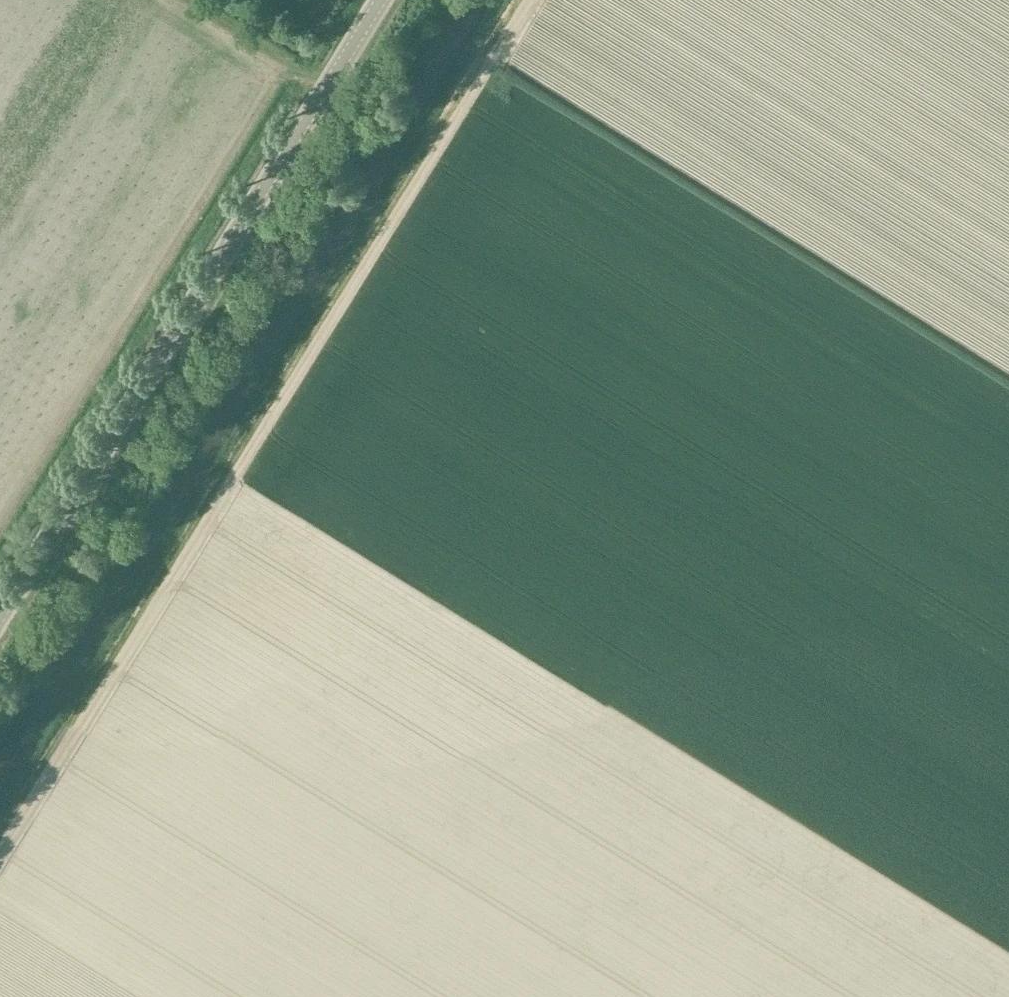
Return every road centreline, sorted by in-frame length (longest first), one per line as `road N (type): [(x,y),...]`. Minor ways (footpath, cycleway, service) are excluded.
road 1 (unclassified): [(0,620),(381,0)]

